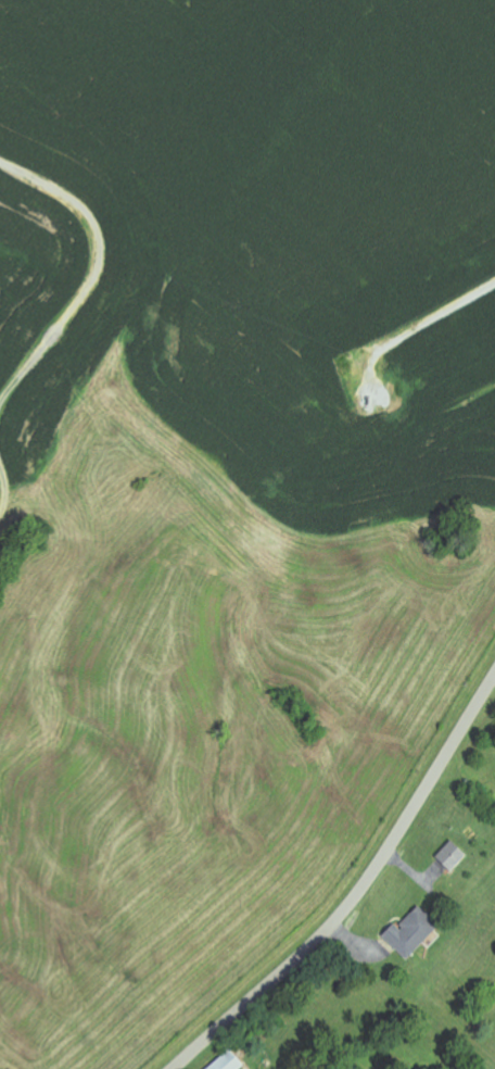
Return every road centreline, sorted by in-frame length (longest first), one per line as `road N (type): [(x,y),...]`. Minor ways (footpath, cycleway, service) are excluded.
road 1 (residential): [(176,1068),(367,883),(494,676)]

